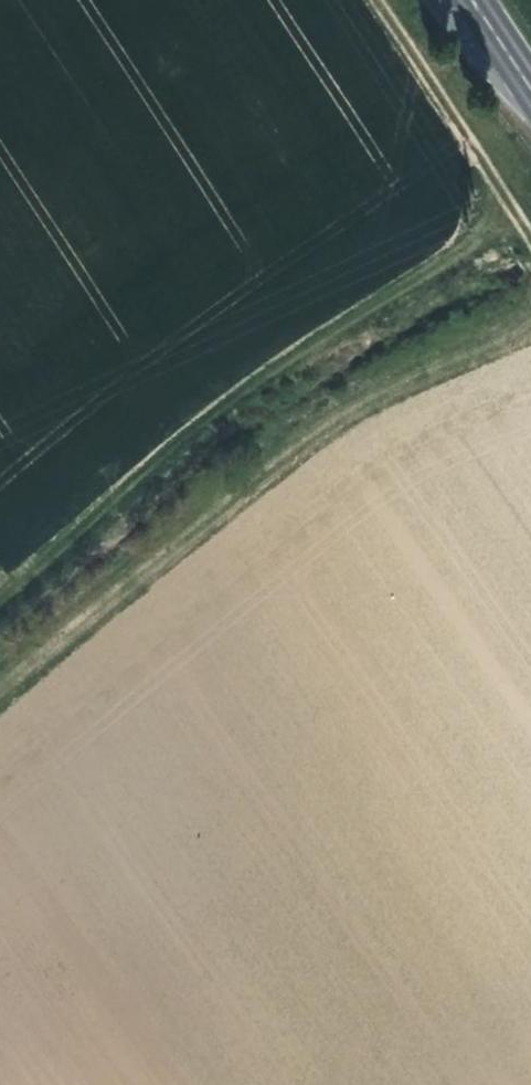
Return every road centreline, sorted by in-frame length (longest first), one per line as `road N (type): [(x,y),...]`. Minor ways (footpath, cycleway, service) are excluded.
road 1 (track): [(530,323),(300,435),(0,689)]
road 2 (track): [(0,591),(239,386),(508,203)]
road 3 (track): [(380,0),(530,242)]

